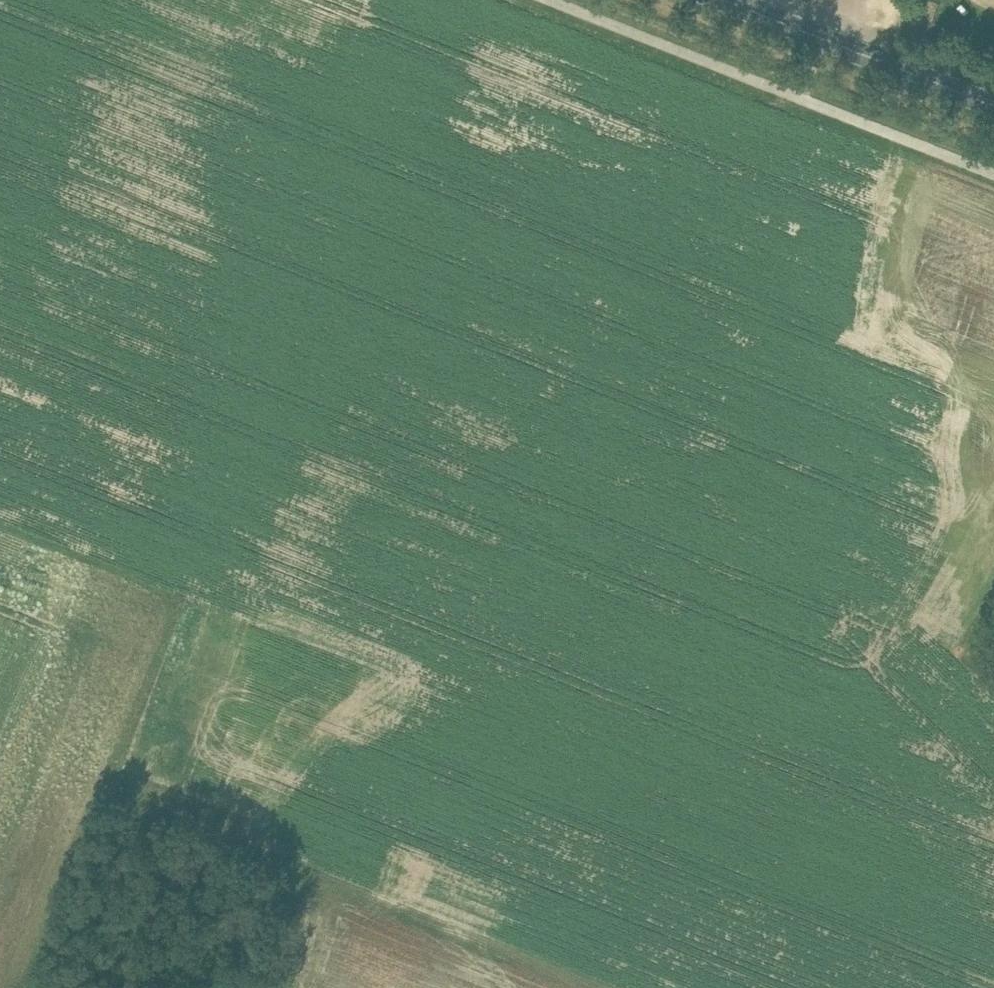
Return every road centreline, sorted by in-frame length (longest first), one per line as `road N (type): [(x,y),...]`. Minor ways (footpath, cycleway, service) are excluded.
road 1 (tertiary): [(993,103),(732,0)]

